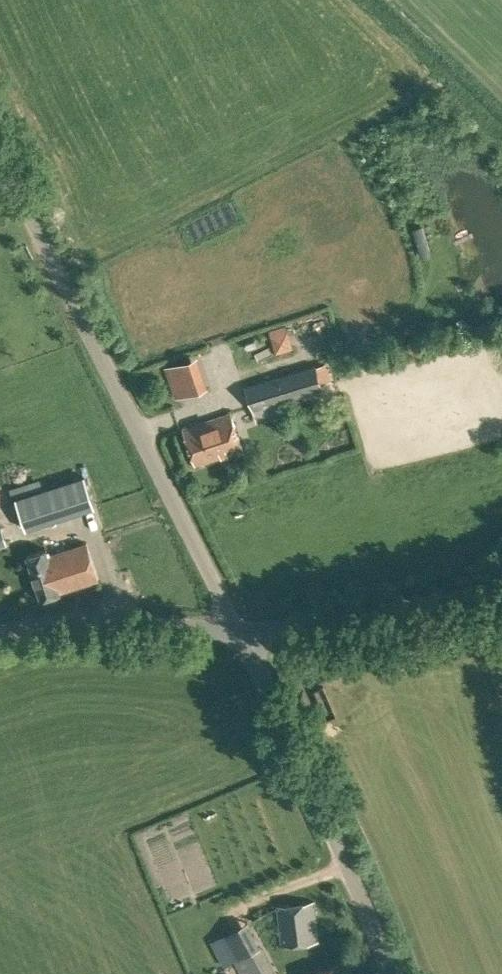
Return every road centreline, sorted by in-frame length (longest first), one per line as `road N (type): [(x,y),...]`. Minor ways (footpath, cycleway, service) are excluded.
road 1 (unclassified): [(248,633),(0,126)]
road 2 (unclassified): [(393,973),(248,633)]
road 3 (unclassified): [(248,633),(501,587)]
road 4 (unclassified): [(0,639),(60,624),(146,622),(248,633)]

